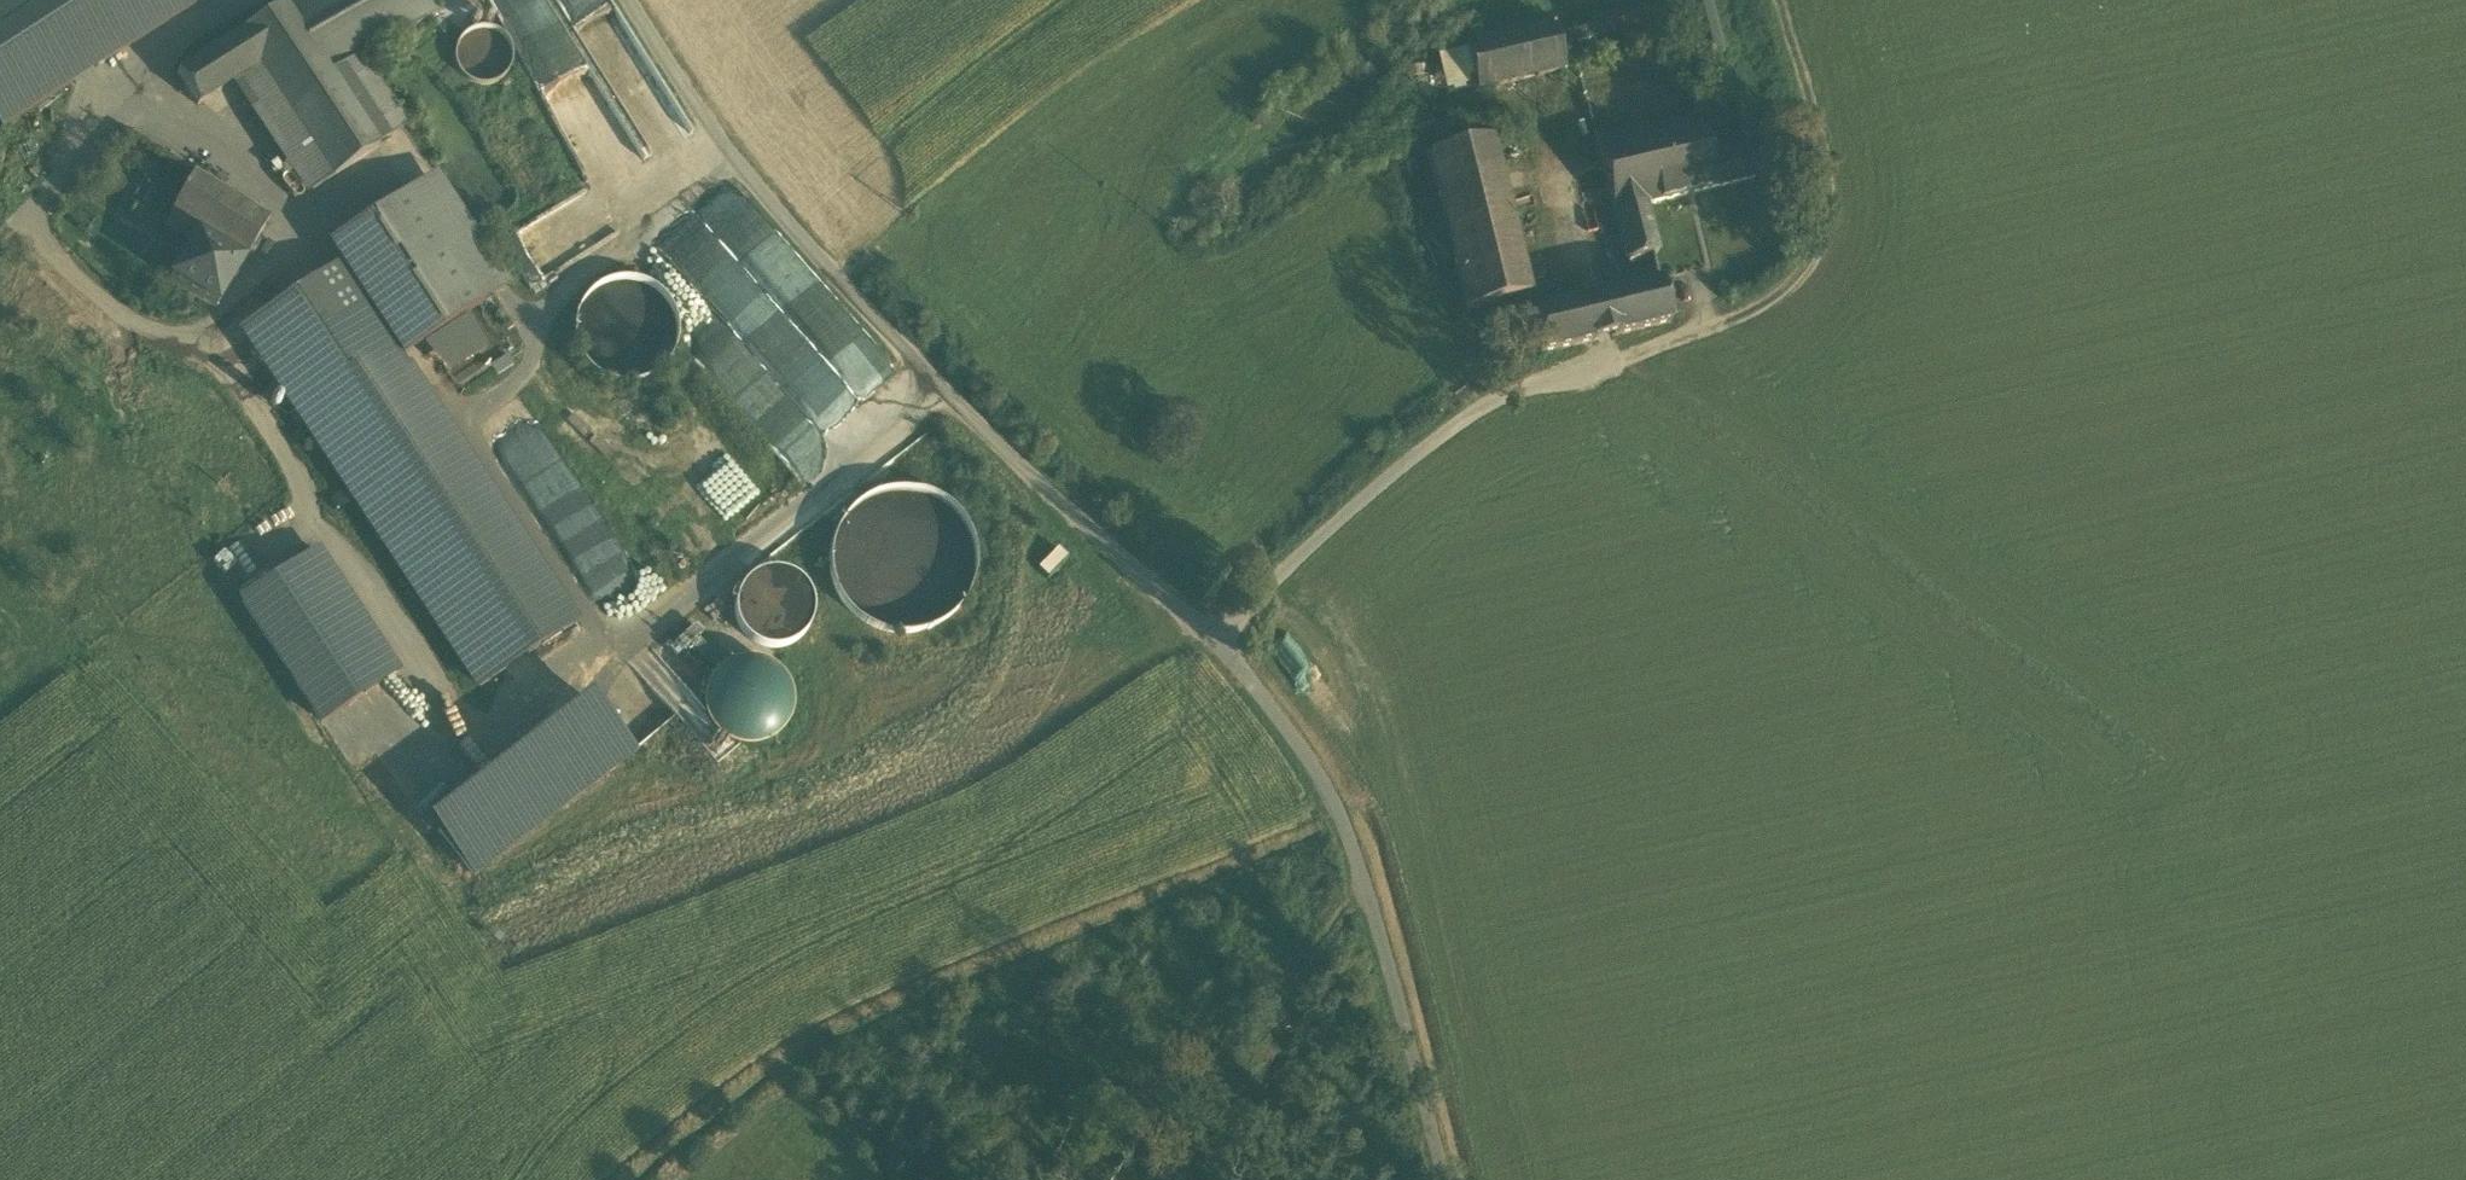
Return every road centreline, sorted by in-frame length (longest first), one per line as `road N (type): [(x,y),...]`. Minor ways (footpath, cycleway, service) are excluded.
road 1 (residential): [(1240,663),(725,132),(635,0)]
road 2 (unclassified): [(1240,663),(1506,393),(1658,346),(1831,252),(1808,125)]
road 3 (residential): [(1440,1179),(1357,859),(1321,778),(1240,663)]
road 4 (track): [(1781,0),(1808,125)]

